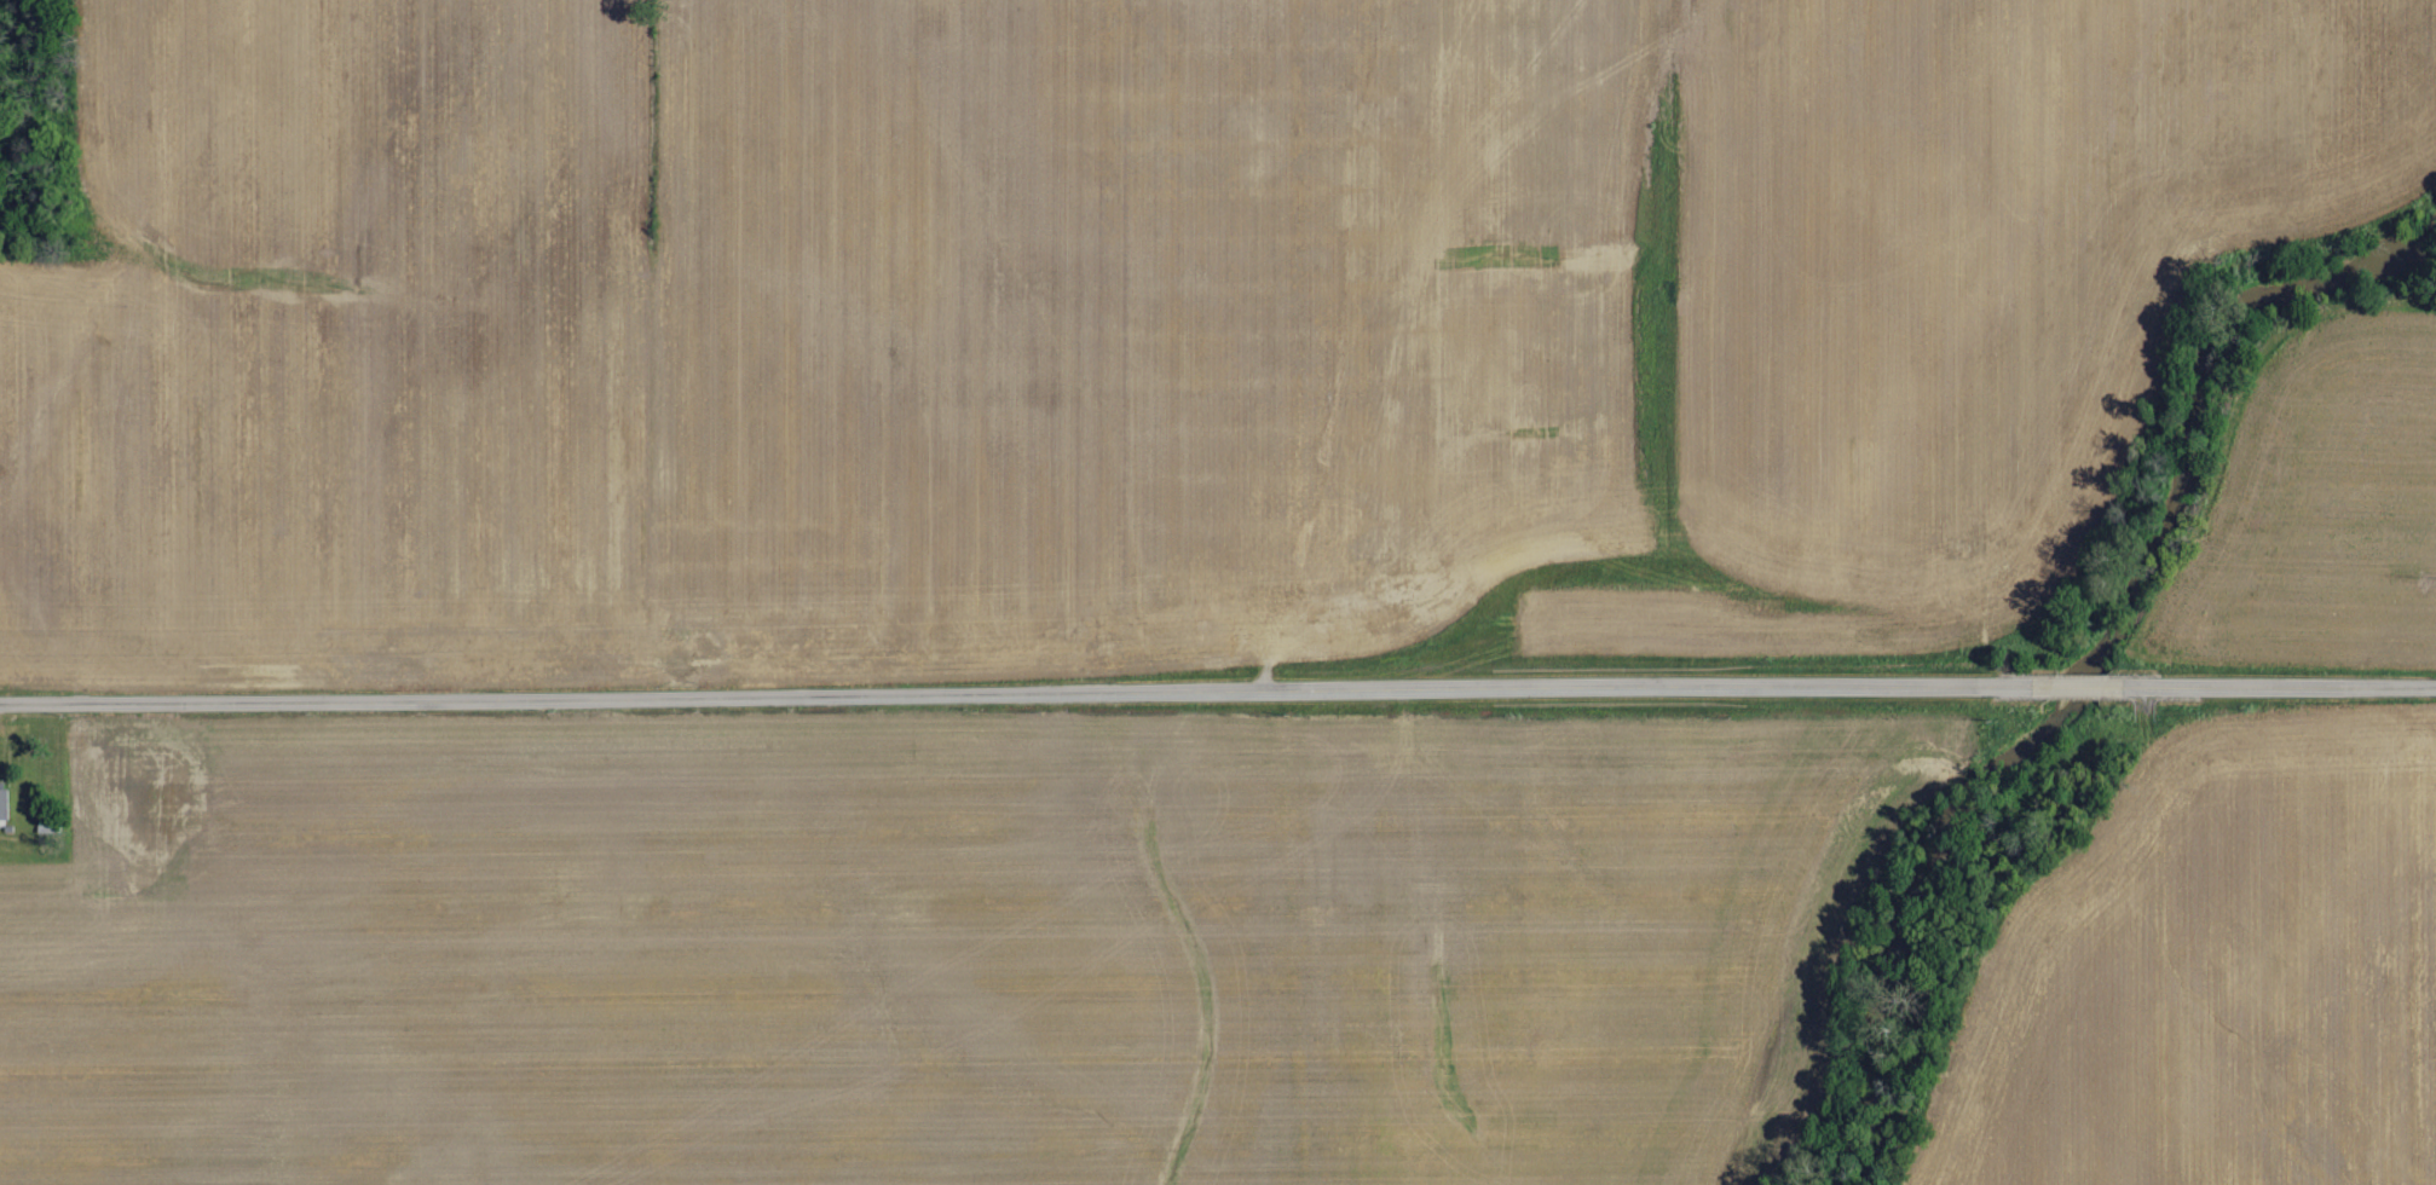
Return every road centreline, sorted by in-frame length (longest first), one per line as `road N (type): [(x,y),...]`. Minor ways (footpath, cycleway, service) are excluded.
road 1 (tertiary): [(0,701),(2043,688)]
road 2 (tertiary): [(2108,688),(2435,686)]

